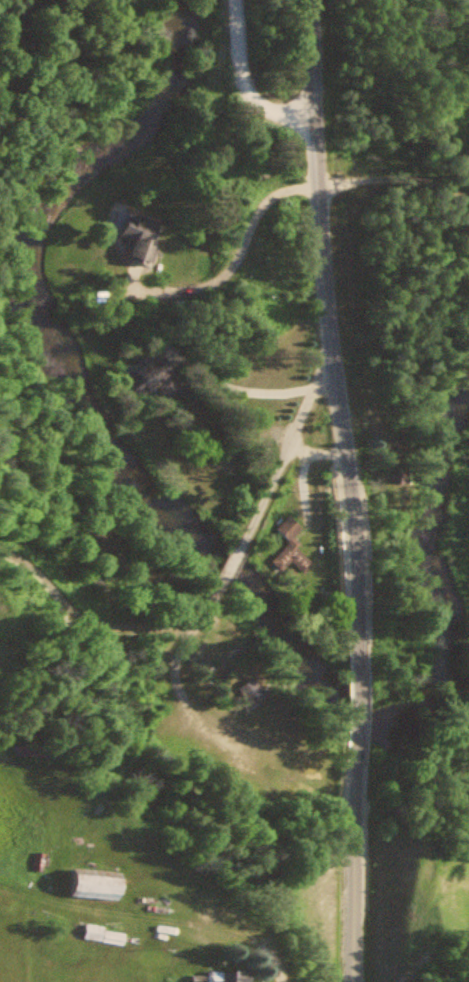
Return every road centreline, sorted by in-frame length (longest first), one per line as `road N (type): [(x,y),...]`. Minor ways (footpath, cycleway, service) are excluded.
road 1 (tertiary): [(357,660),(355,543),(322,293),(310,0)]
road 2 (tertiary): [(353,981),(356,751)]
road 3 (residential): [(468,200),(420,180),(317,185)]

